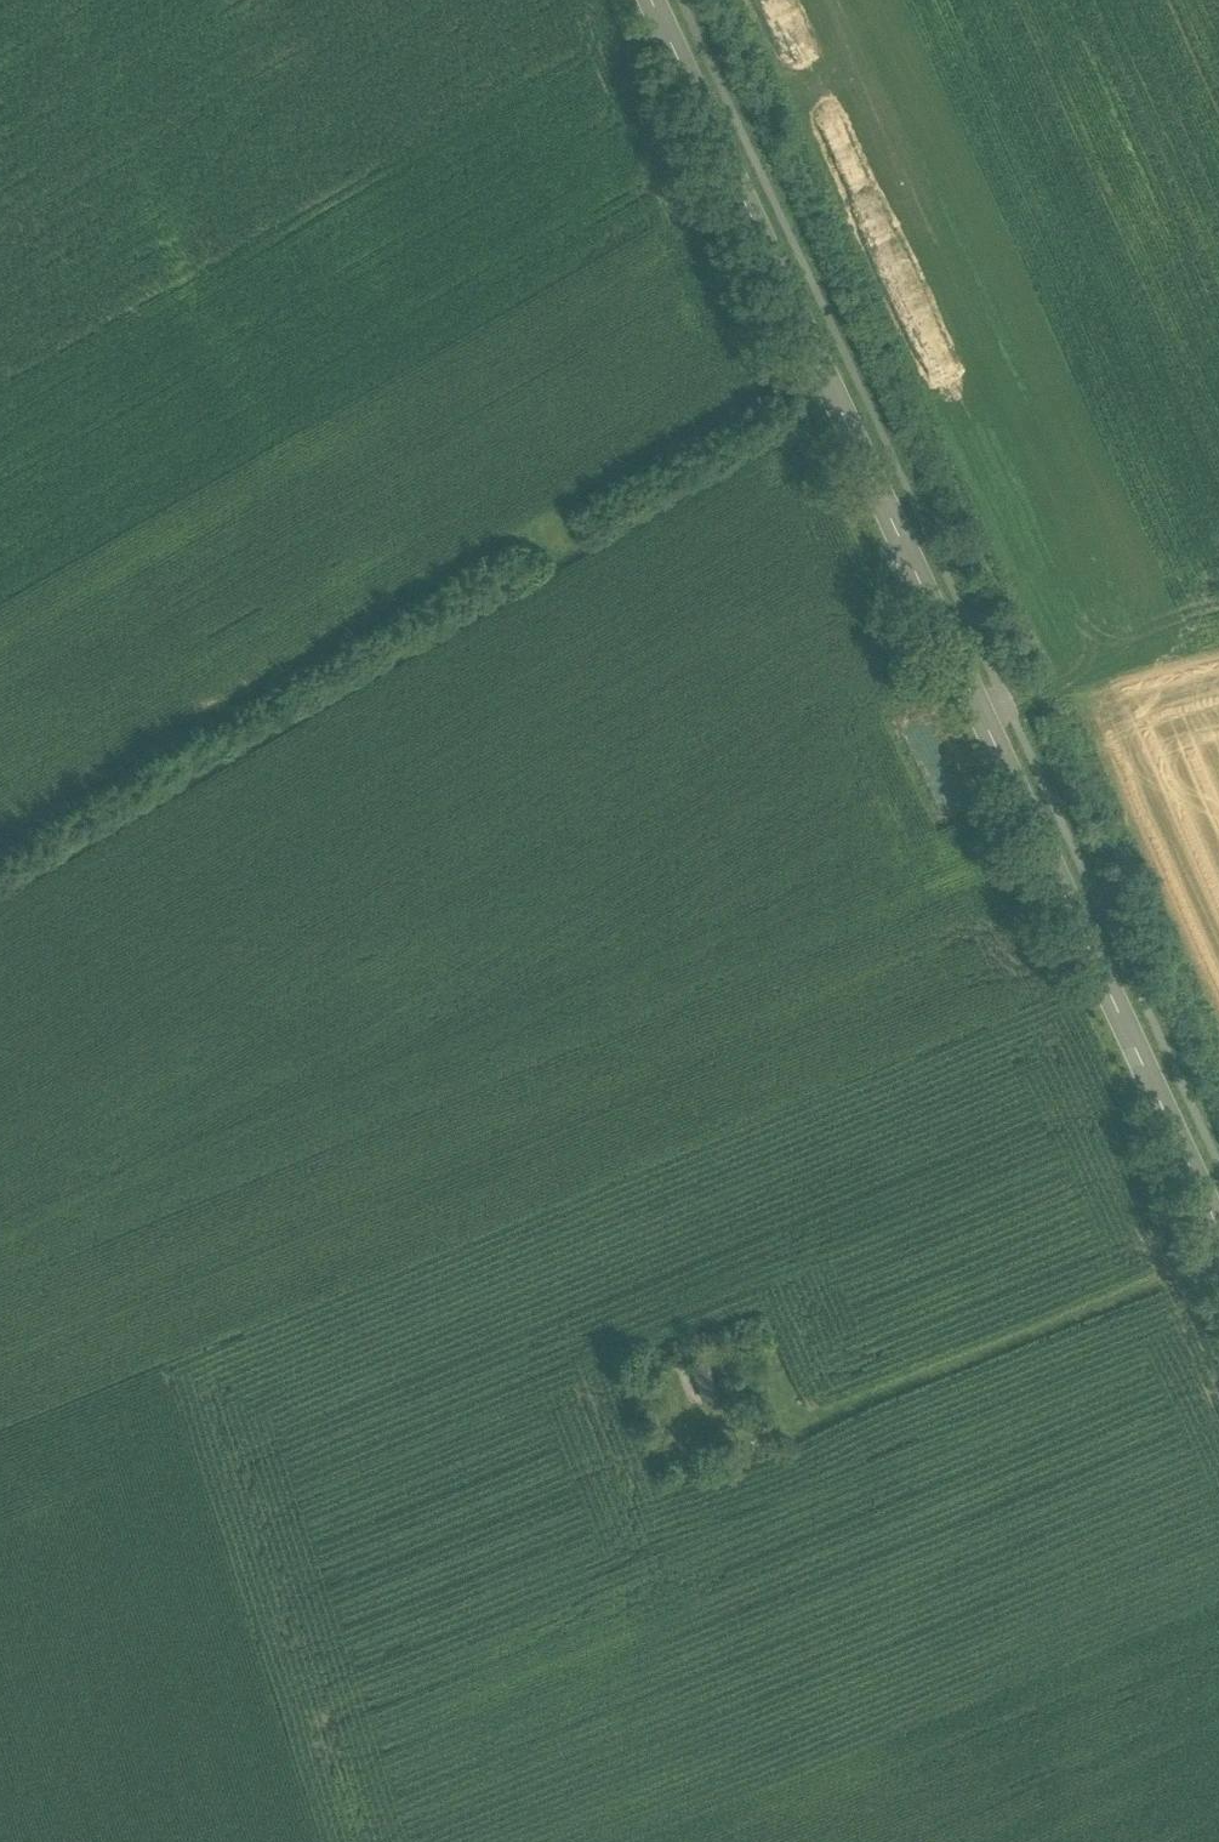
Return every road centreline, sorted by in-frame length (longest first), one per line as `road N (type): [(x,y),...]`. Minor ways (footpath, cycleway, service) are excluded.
road 1 (tertiary): [(1218,1229),(654,0)]
road 2 (track): [(782,1435),(1218,1259)]

